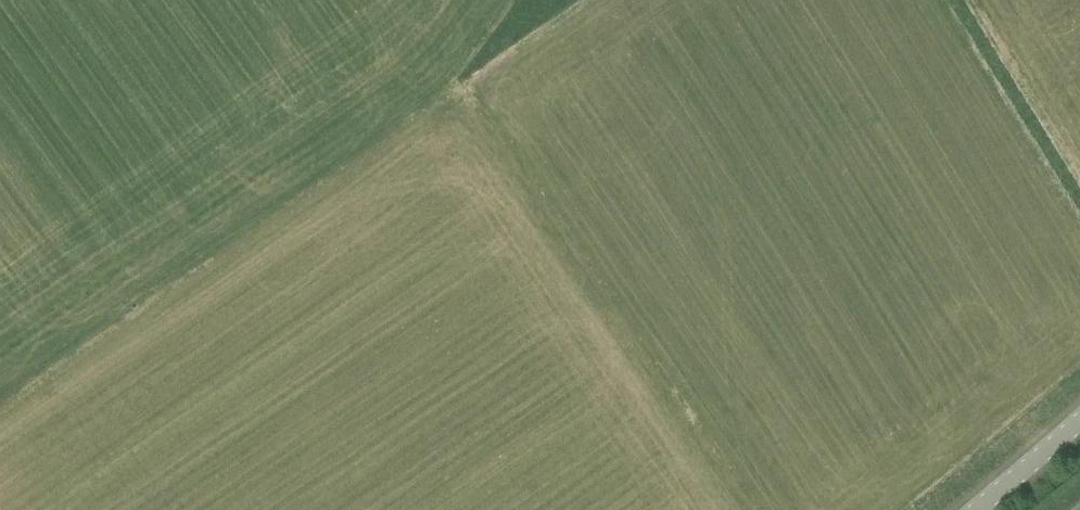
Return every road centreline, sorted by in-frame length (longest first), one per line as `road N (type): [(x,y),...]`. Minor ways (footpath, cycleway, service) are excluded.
road 1 (unclassified): [(977,509),(1079,420)]

